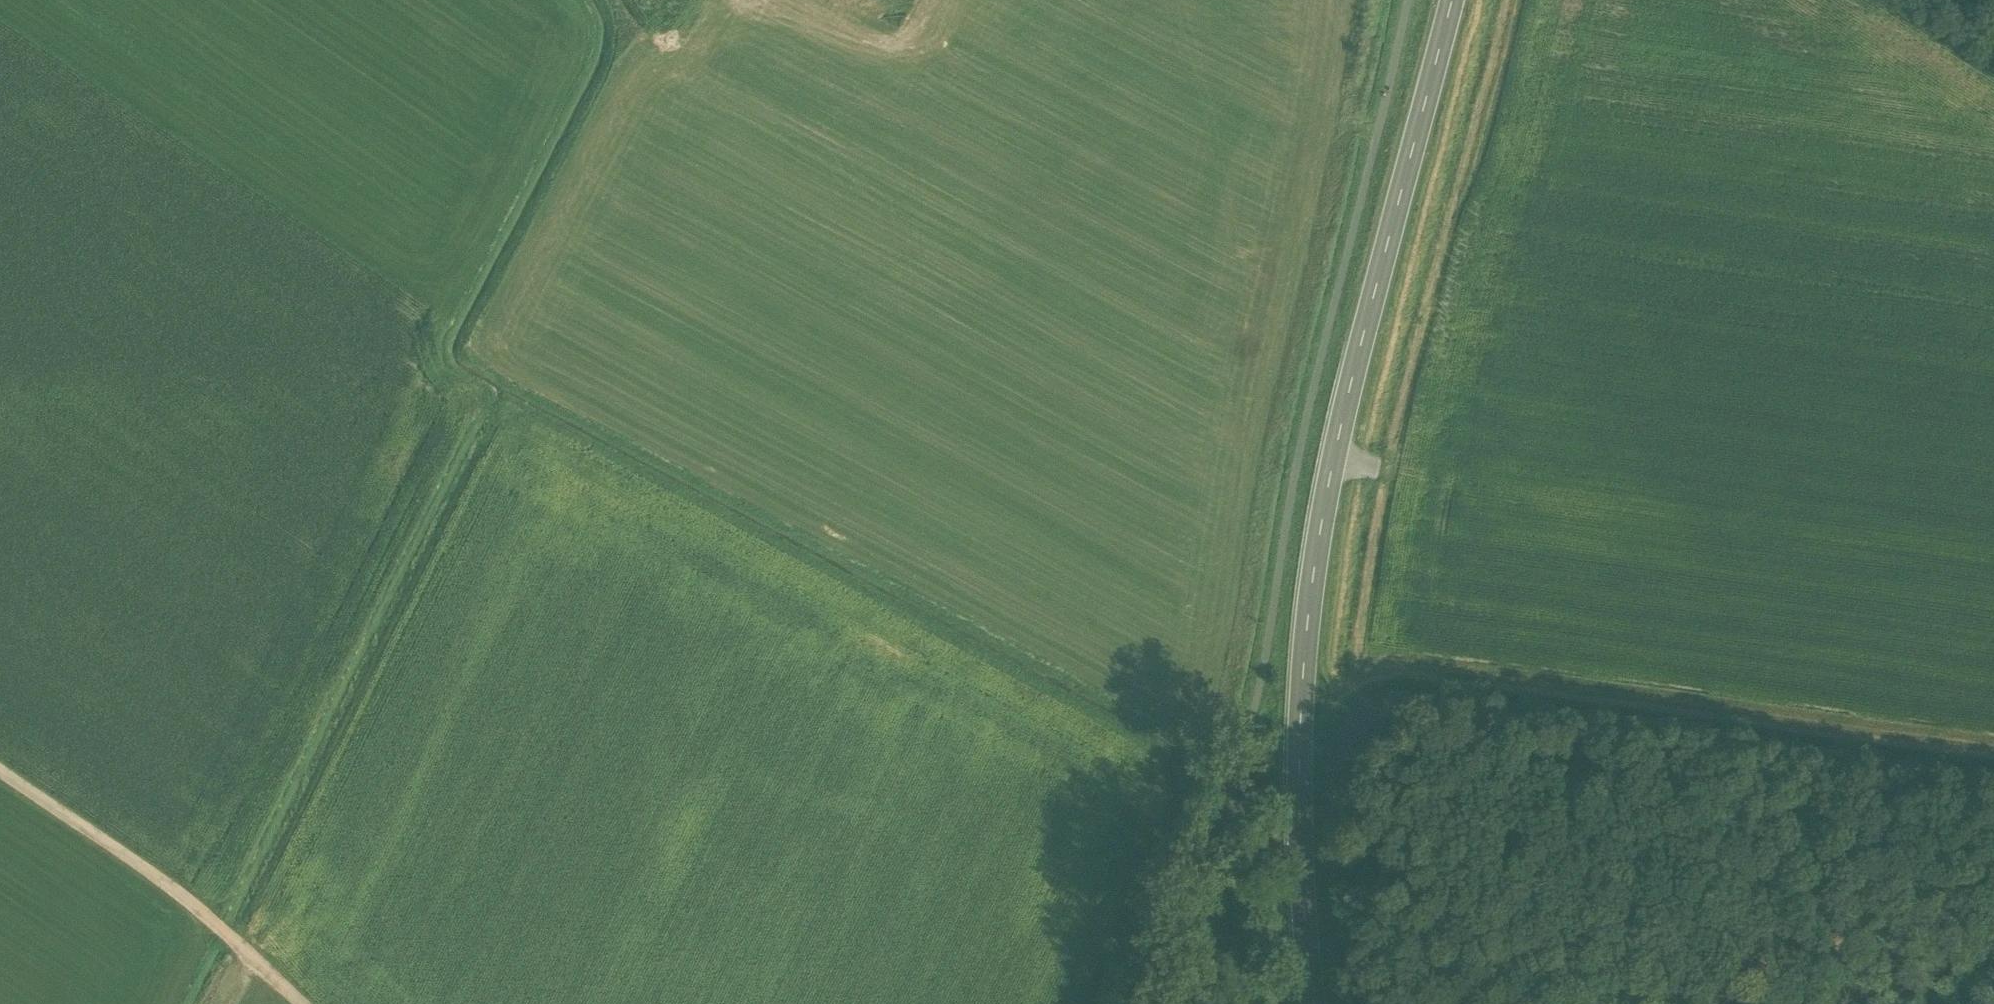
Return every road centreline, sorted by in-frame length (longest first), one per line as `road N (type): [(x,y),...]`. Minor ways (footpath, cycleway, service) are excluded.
road 1 (tertiary): [(1451,0),(1340,426),(1317,548),(1299,774),(1313,1003)]
road 2 (track): [(0,772),(206,912),(308,1003)]

